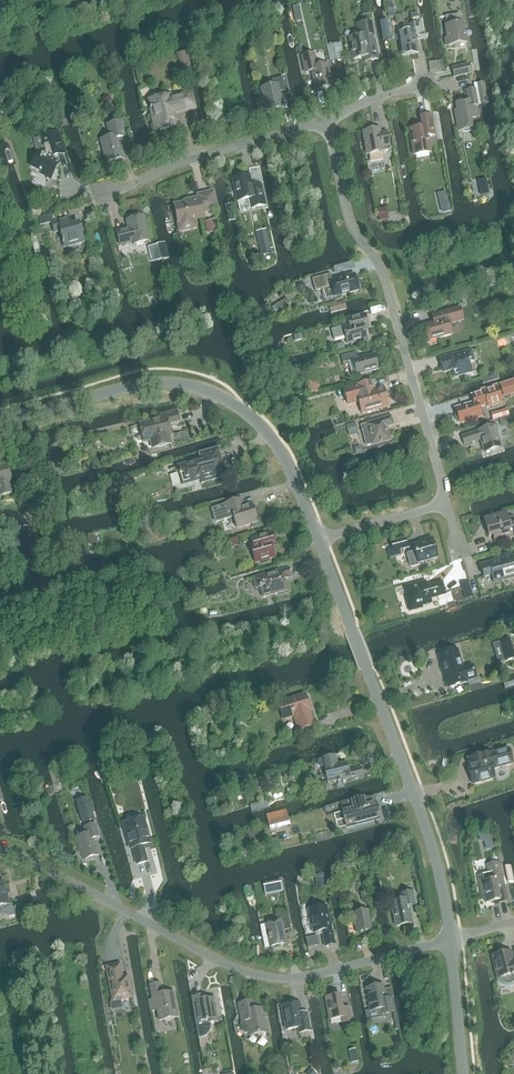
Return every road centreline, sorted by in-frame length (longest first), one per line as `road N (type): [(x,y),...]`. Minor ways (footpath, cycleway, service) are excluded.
road 1 (residential): [(0,849),(253,974),(295,977),(450,940)]
road 2 (residential): [(0,421),(134,385),(213,393),(273,438),(318,539)]
road 3 (residential): [(446,504),(383,274),(353,228),(325,122)]
road 4 (residential): [(450,940),(429,836),(353,632)]
road 5 (residential): [(102,196),(193,158),(325,122)]
road 6 (residential): [(463,1073),(450,940)]
road 7 (residential): [(318,539),(446,504)]

